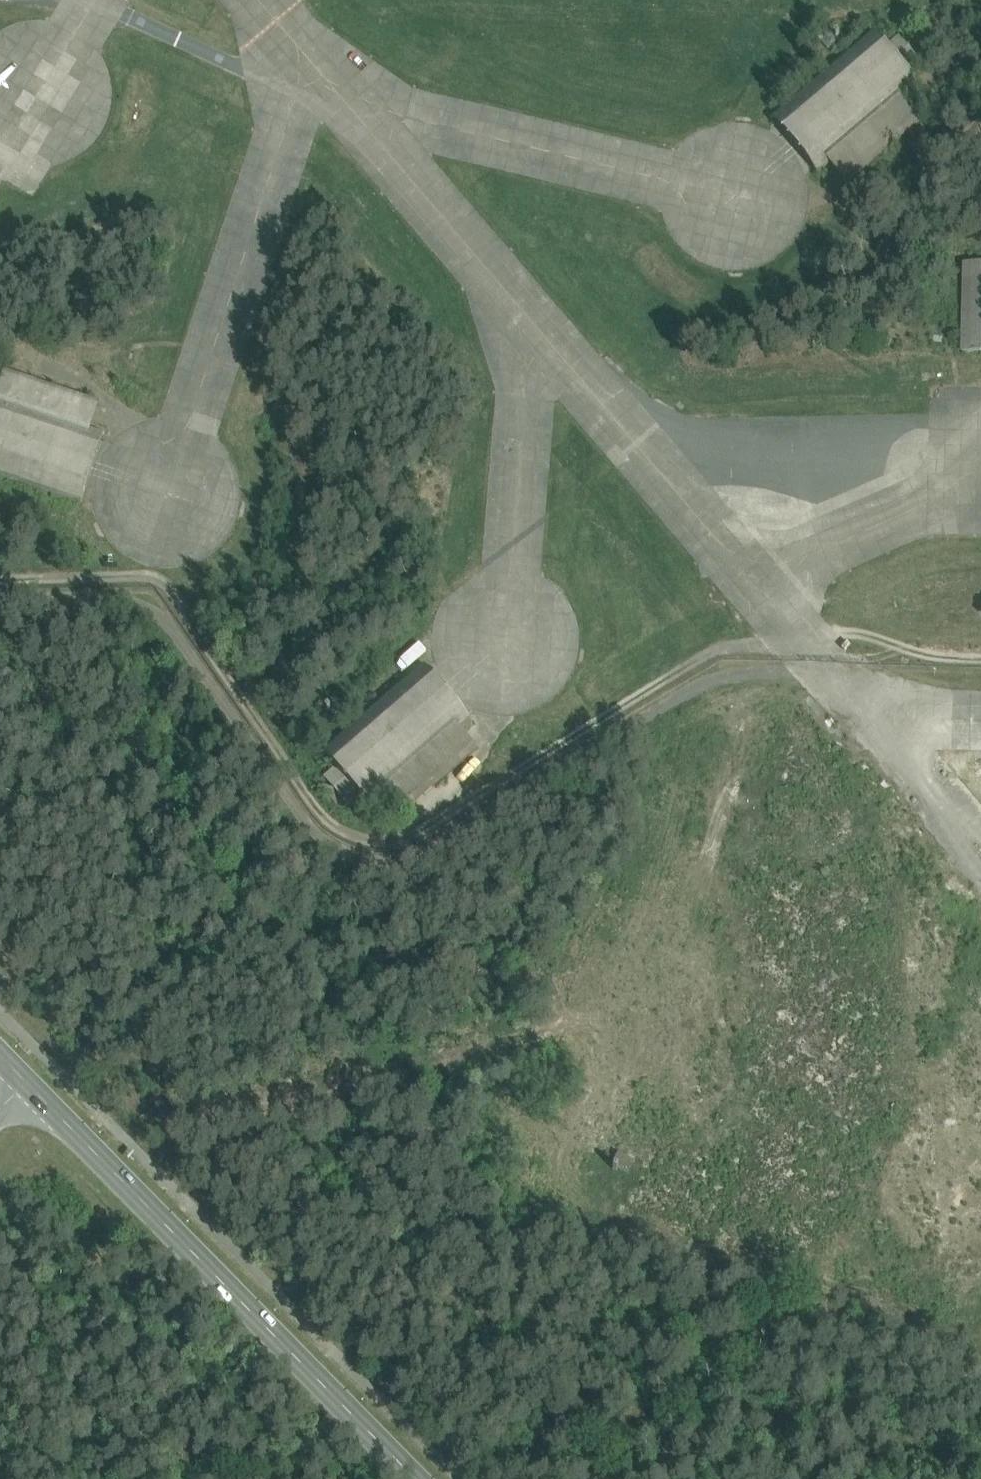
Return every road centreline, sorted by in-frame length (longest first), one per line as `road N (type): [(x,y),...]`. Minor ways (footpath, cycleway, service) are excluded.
road 1 (track): [(837,676),(758,673),(702,687),(438,852),(366,862),(321,837),(172,621),(125,602),(0,601)]
road 2 (tertiary): [(414,1478),(26,1083)]

